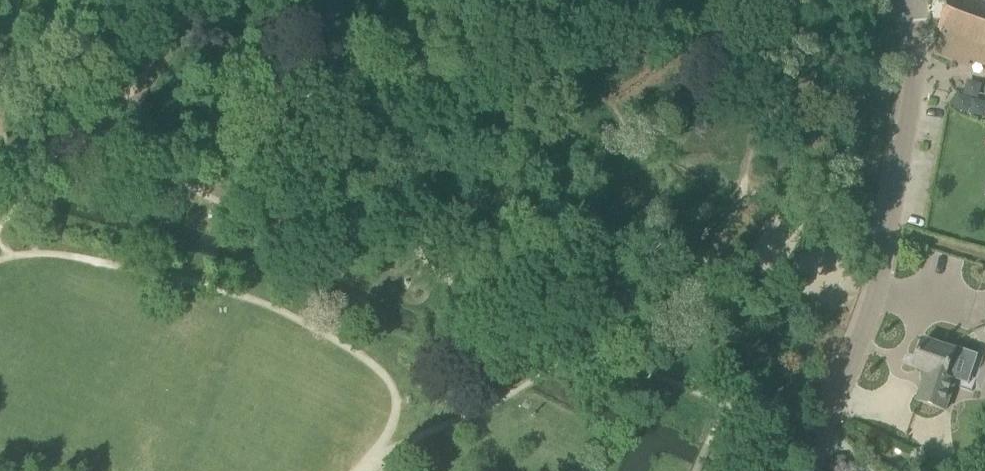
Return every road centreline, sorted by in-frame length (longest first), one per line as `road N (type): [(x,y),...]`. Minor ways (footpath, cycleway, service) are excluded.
road 1 (residential): [(815,470),(820,433),(874,306),(916,61),(910,0)]

